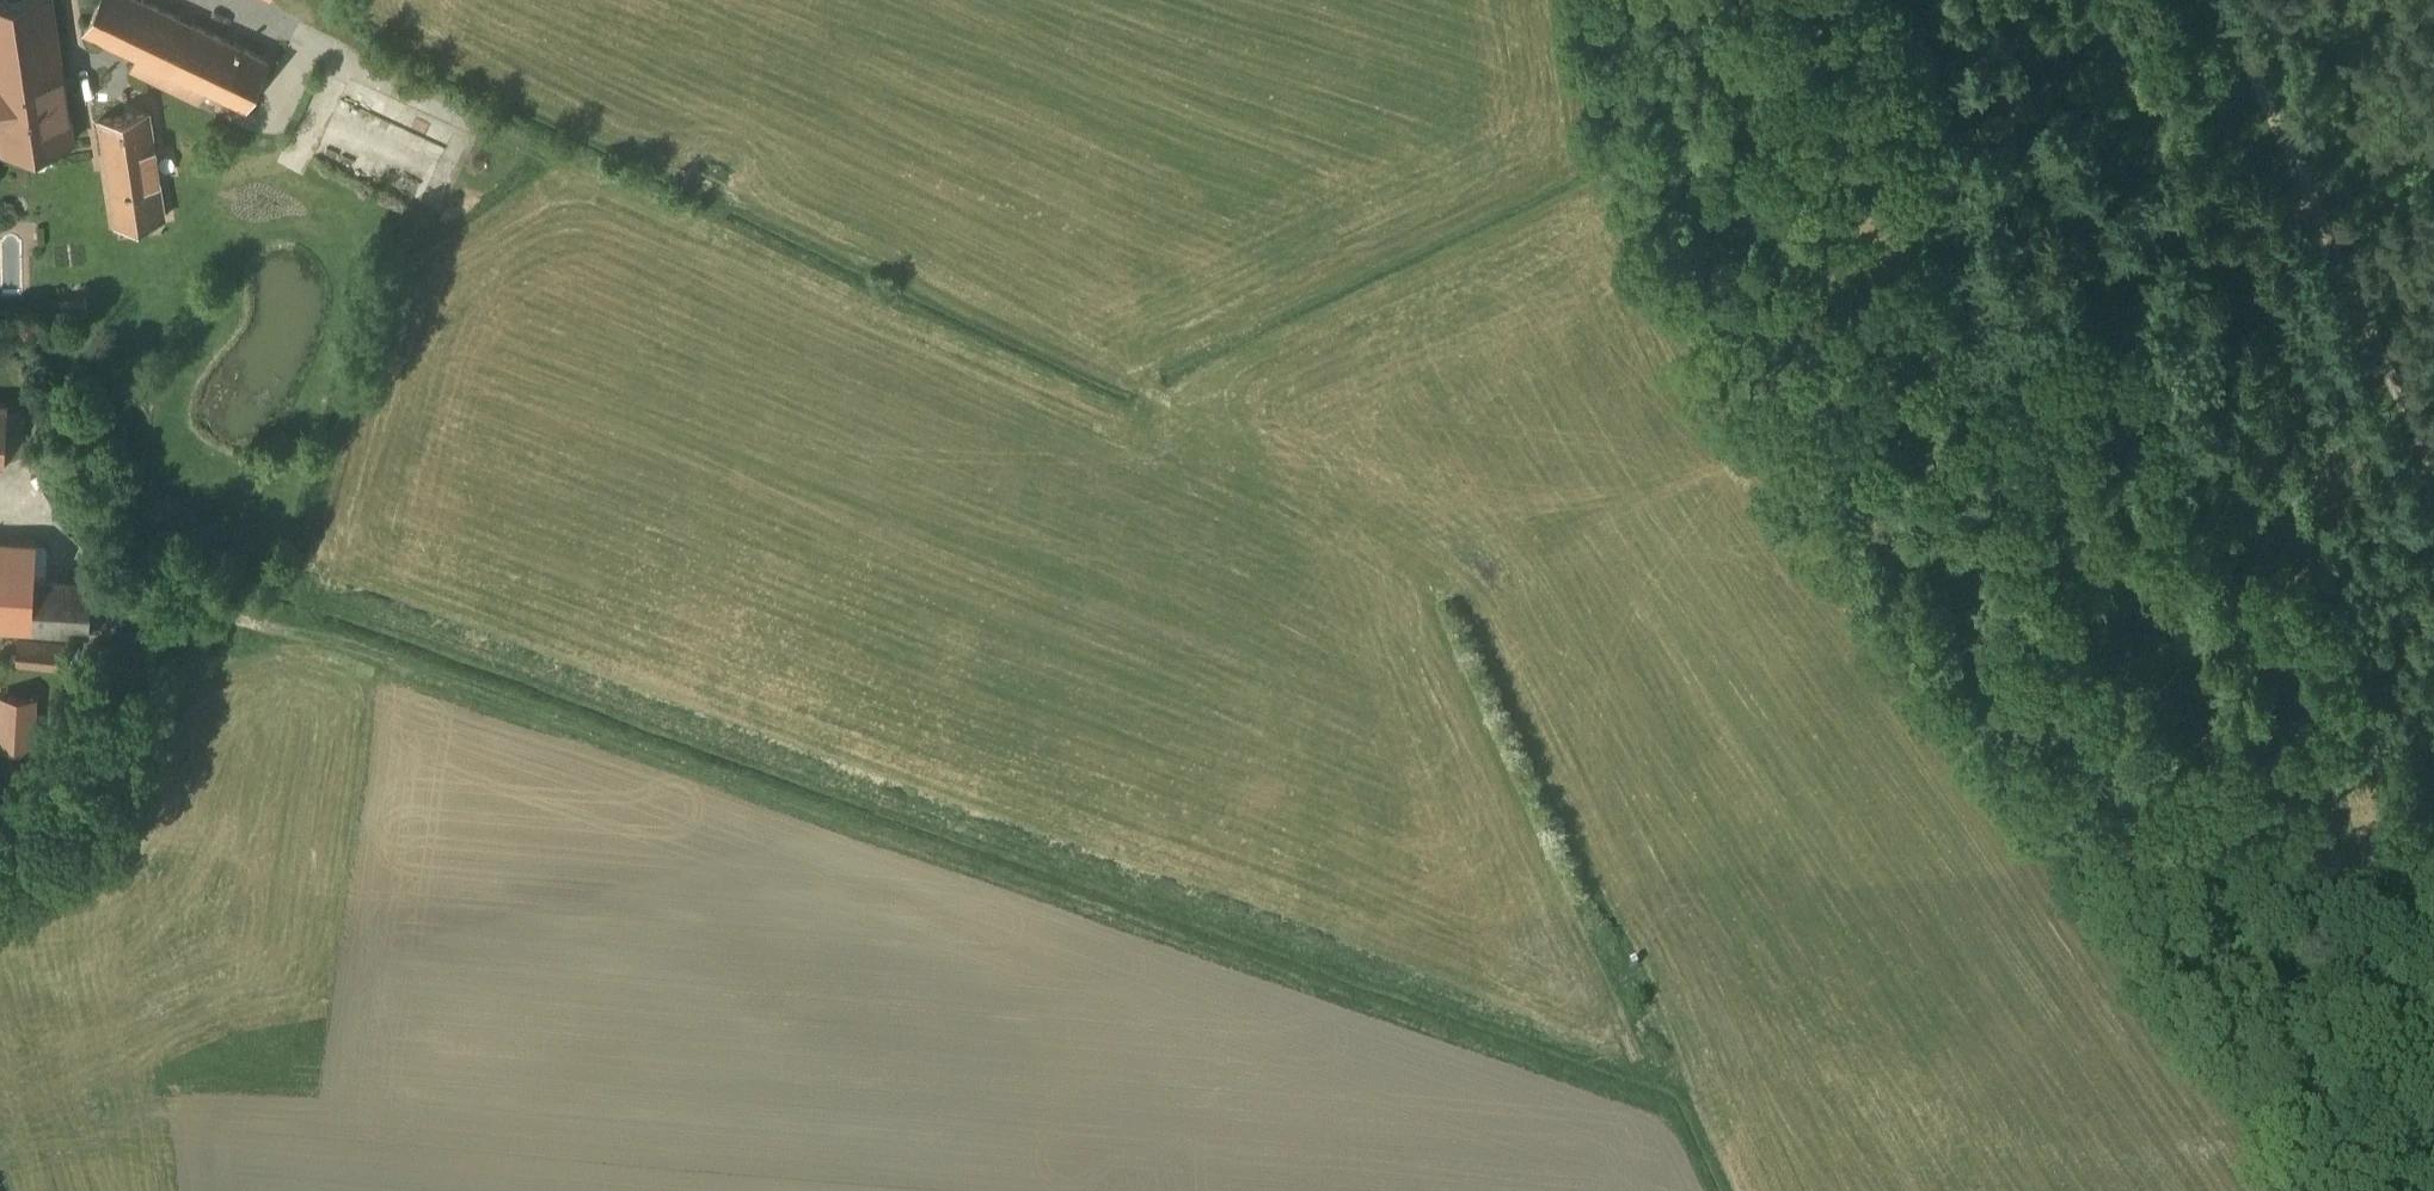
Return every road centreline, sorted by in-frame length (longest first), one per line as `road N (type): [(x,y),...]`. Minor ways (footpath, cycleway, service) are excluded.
road 1 (track): [(2171,0),(2433,524)]

